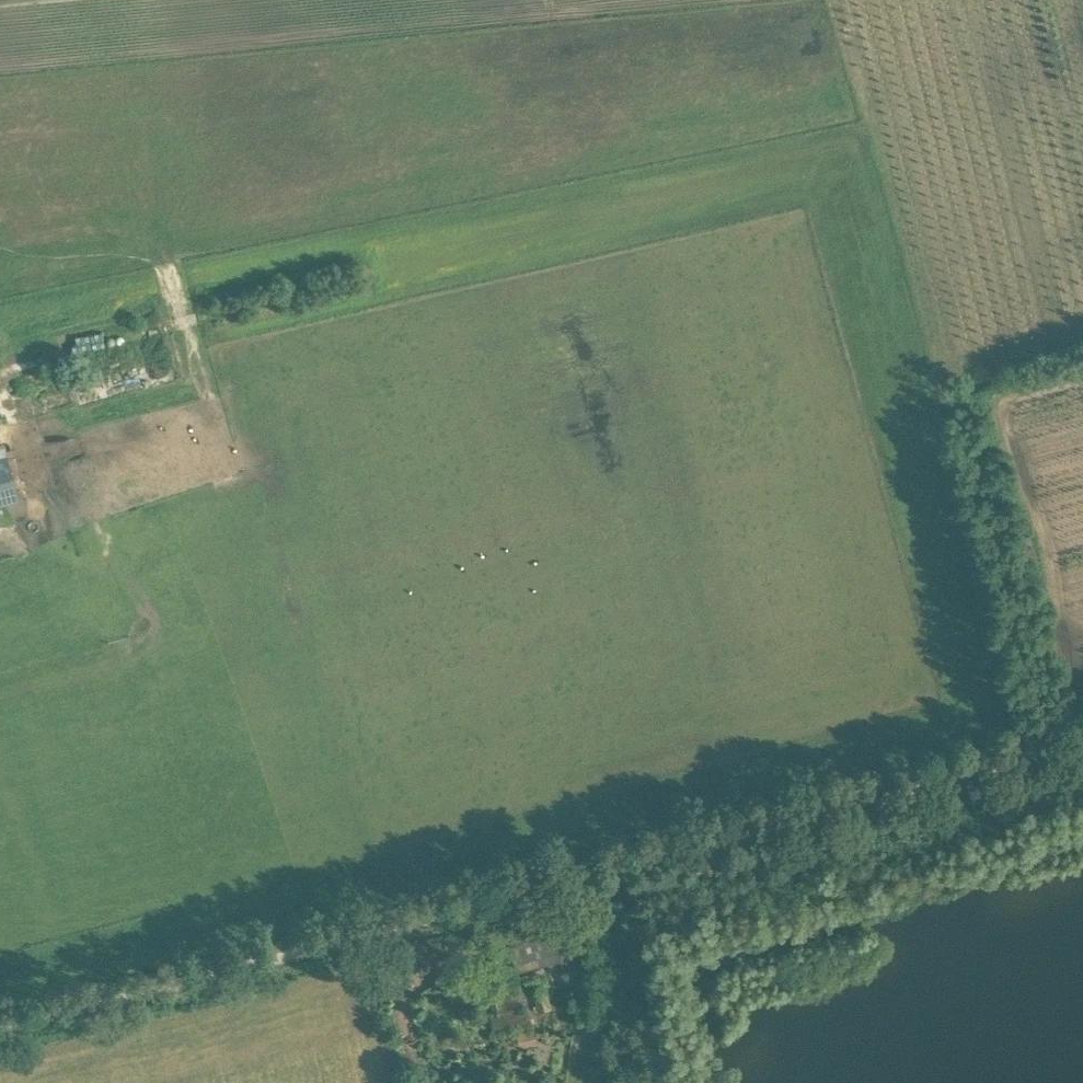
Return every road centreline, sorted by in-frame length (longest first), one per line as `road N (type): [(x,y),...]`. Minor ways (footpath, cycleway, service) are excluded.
road 1 (track): [(1082,742),(0,1029)]

